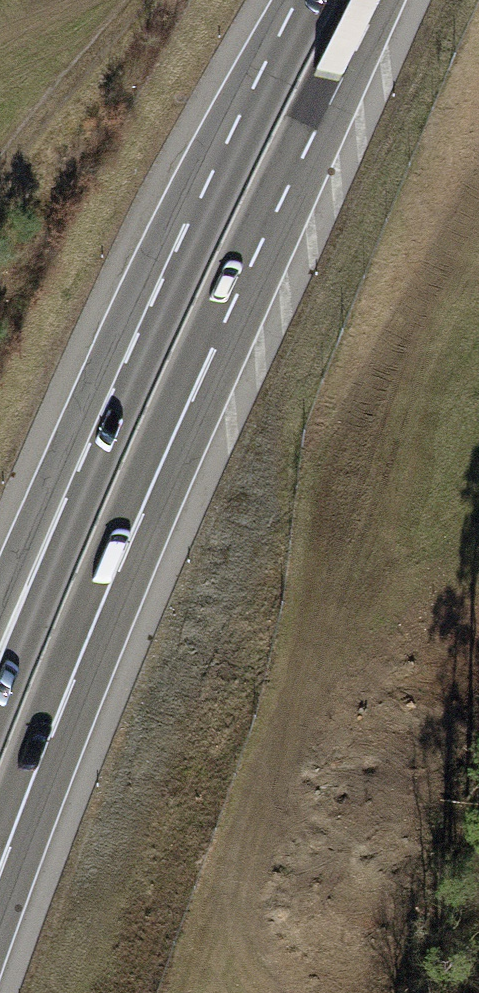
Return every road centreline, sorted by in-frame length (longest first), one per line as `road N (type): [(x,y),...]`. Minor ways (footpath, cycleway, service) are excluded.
road 1 (trunk): [(0,817),(142,464),(363,0)]
road 2 (trunk): [(317,0),(83,505)]
road 3 (trunk): [(83,505),(0,712)]
road 4 (track): [(0,174),(135,0)]
road 5 (trunk): [(83,505),(0,639)]

